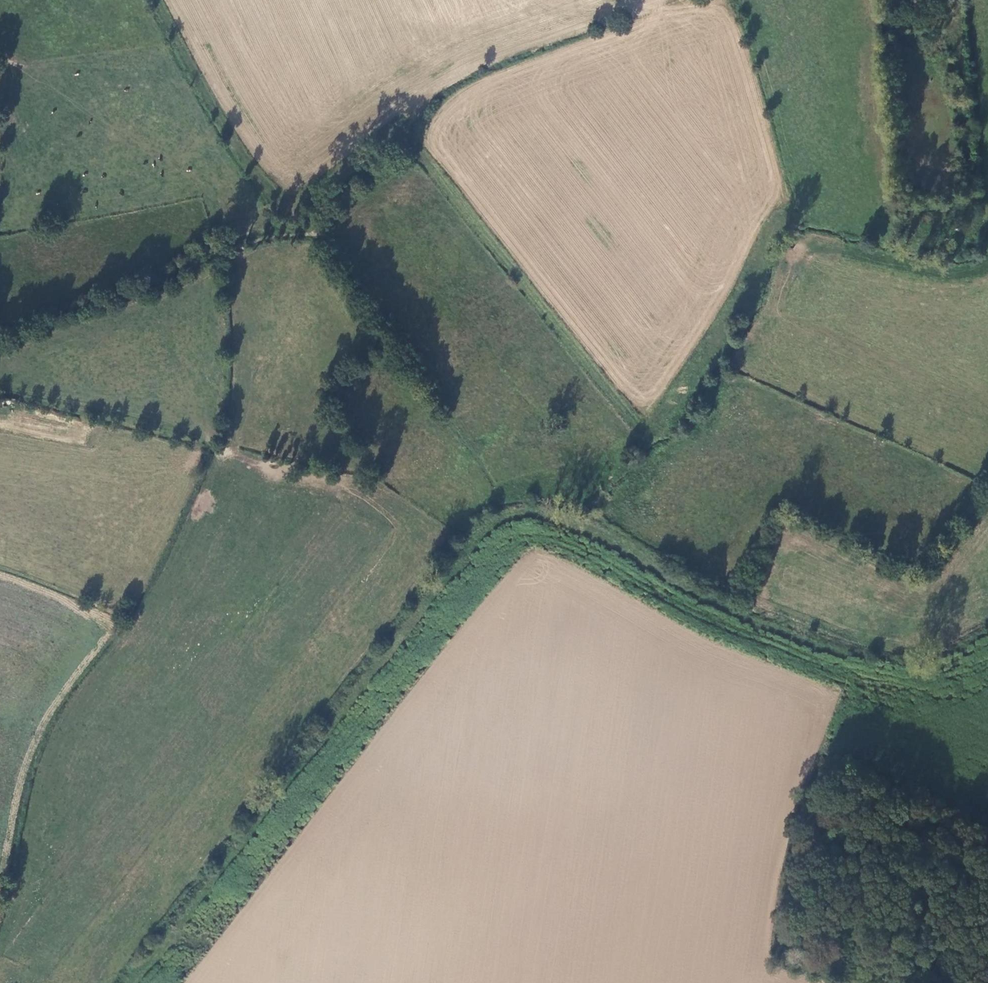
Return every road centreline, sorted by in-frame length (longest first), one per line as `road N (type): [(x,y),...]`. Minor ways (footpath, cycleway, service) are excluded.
road 1 (track): [(0,386),(179,425),(219,455)]

